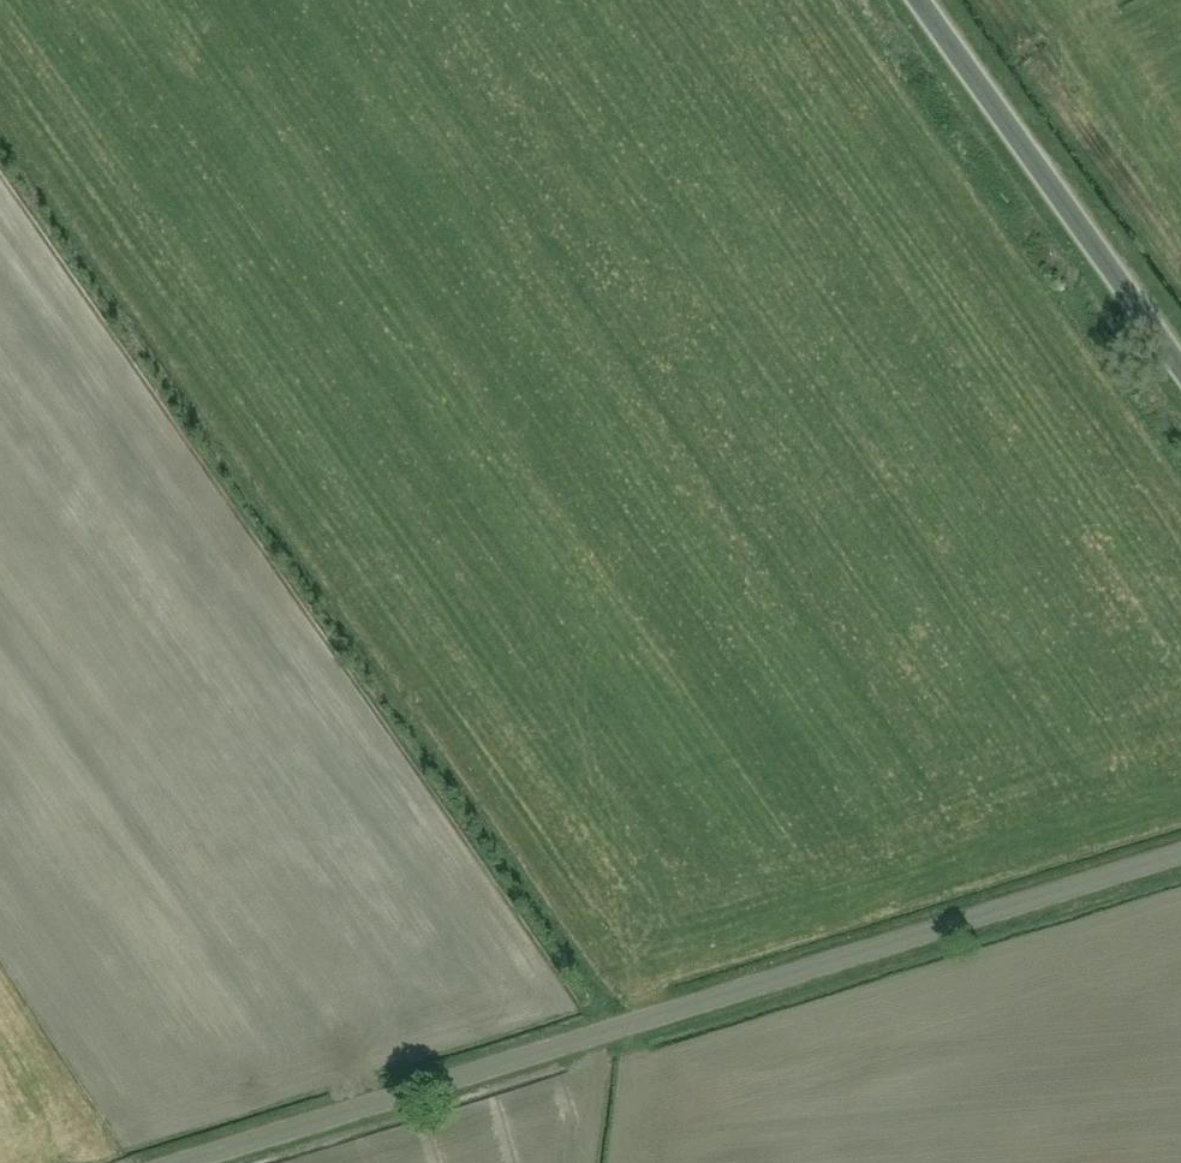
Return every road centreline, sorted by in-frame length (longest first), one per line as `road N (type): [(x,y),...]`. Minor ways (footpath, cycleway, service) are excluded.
road 1 (unclassified): [(218,1162),(1180,881)]
road 2 (tertiary): [(1180,328),(941,0)]

